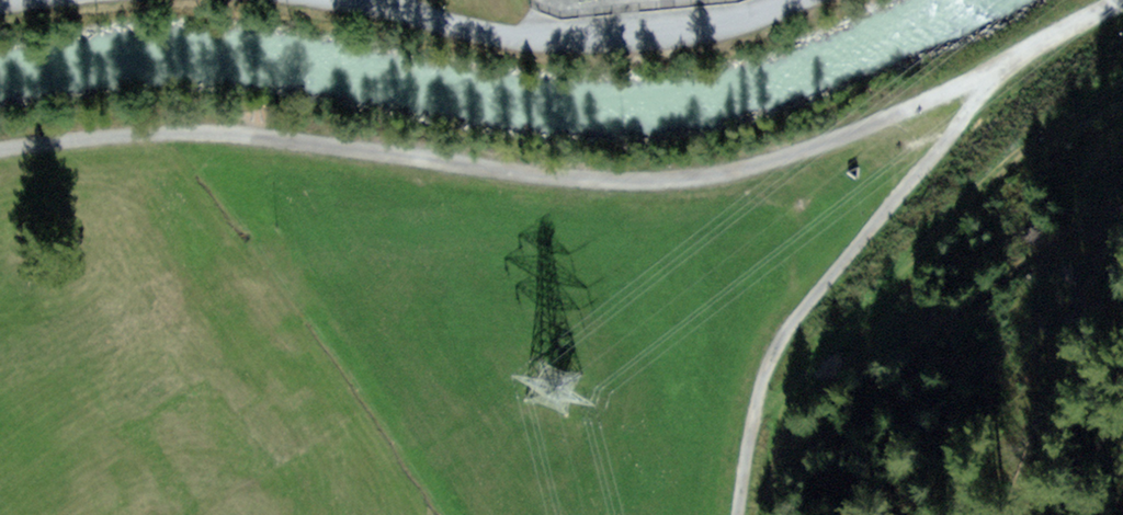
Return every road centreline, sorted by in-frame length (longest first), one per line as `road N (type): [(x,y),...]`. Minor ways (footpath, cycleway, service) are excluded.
road 1 (track): [(995,70),(737,170),(672,181),(553,177),(248,134),(147,132),(0,150)]
road 2 (track): [(755,417),(1048,119),(1122,77)]
road 3 (unclassified): [(805,0),(762,18),(673,31),(566,34),(477,29),(383,0)]
road 4 (track): [(755,417),(788,327),(995,70)]
road 5 (track): [(1121,0),(995,70)]

